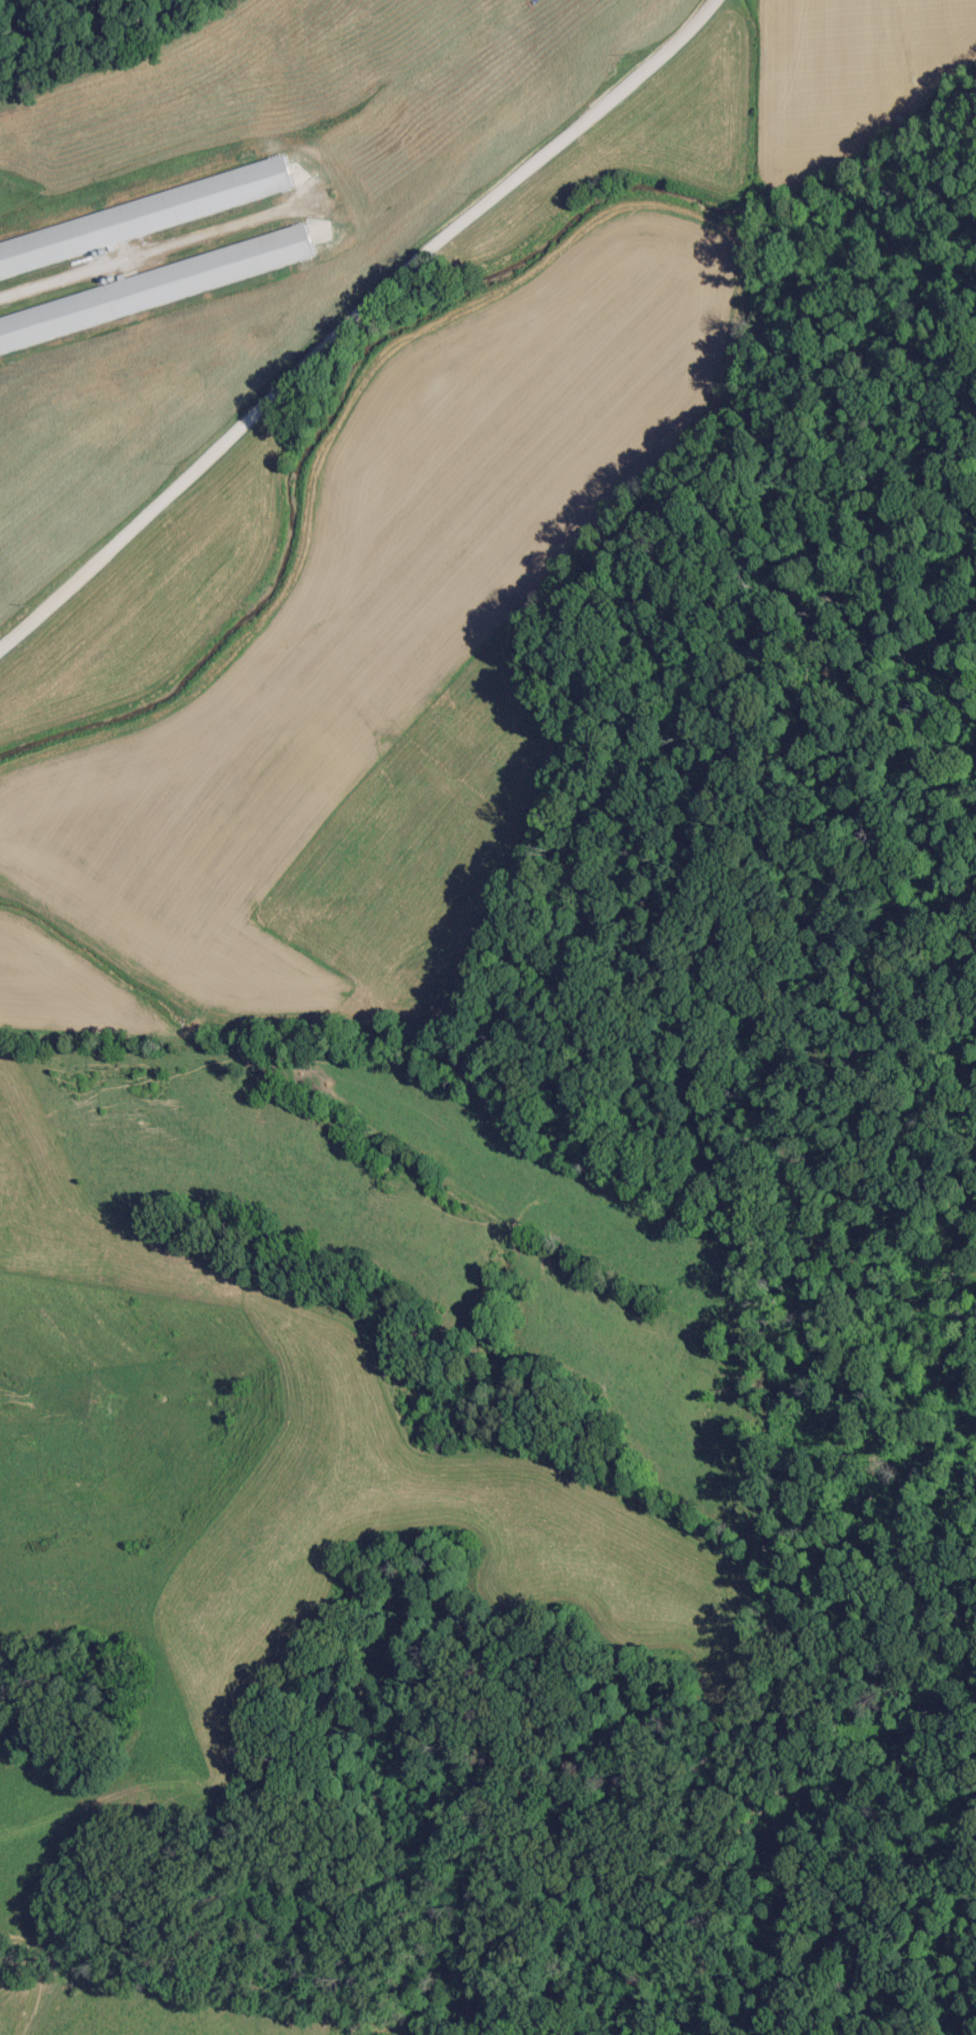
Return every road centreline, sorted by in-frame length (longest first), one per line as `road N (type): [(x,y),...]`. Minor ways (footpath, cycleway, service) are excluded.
road 1 (residential): [(0,650),(352,313),(715,0)]

